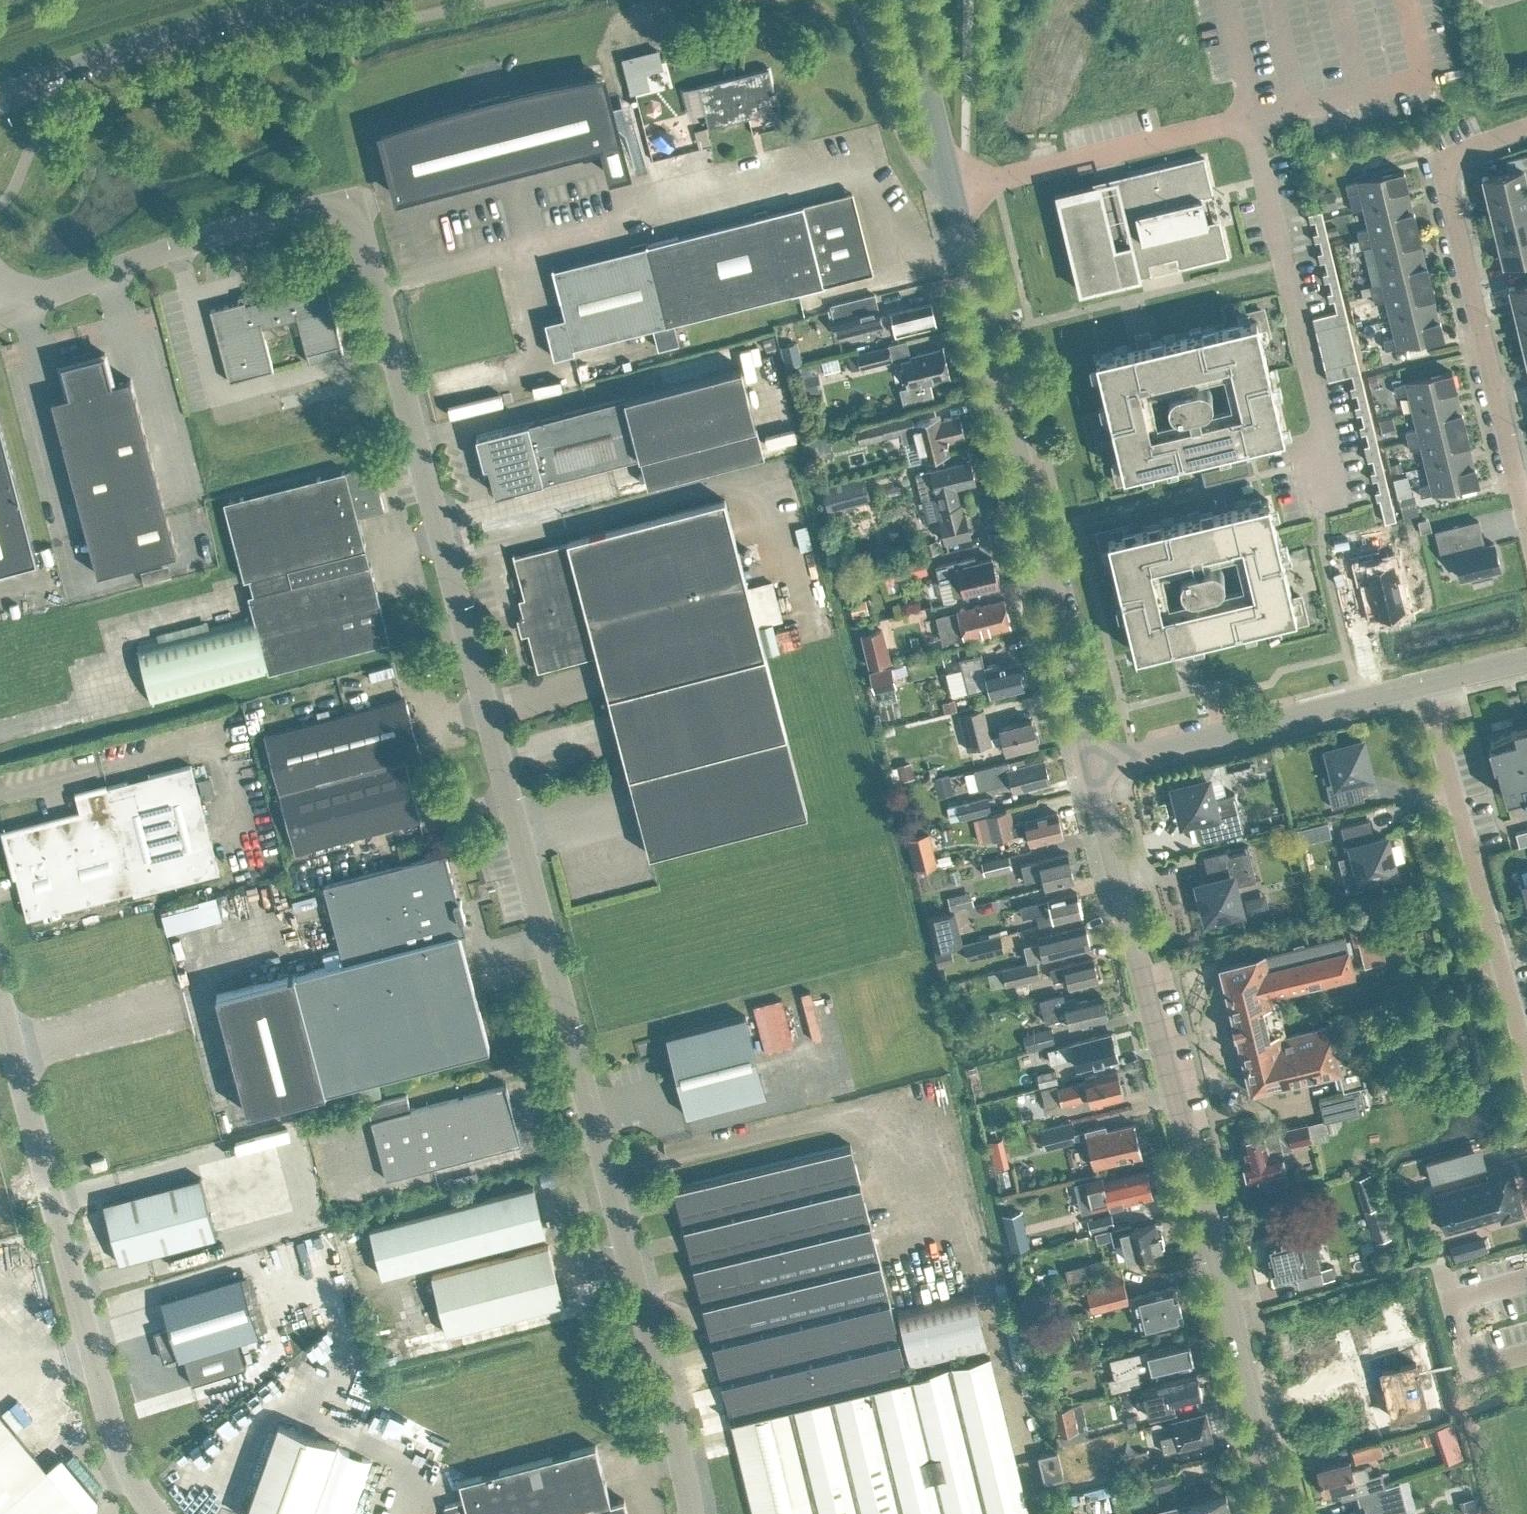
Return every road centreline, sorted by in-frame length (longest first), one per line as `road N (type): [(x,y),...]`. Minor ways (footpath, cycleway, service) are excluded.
road 1 (unclassified): [(692,1513),(353,203)]
road 2 (secondary): [(1096,763),(908,0)]
road 3 (secondary): [(1279,1513),(1096,763)]
road 4 (unclassified): [(160,1513),(140,1493),(115,1441),(0,1005)]
road 5 (residential): [(1526,527),(1444,184),(1452,153),(1526,127)]
road 6 (unclassified): [(3,313),(199,239),(353,203)]
road 7 (residential): [(1096,763),(1421,682)]
road 8 (secondary): [(0,96),(142,44),(308,0)]
road 9 (residential): [(1421,682),(1498,952)]

